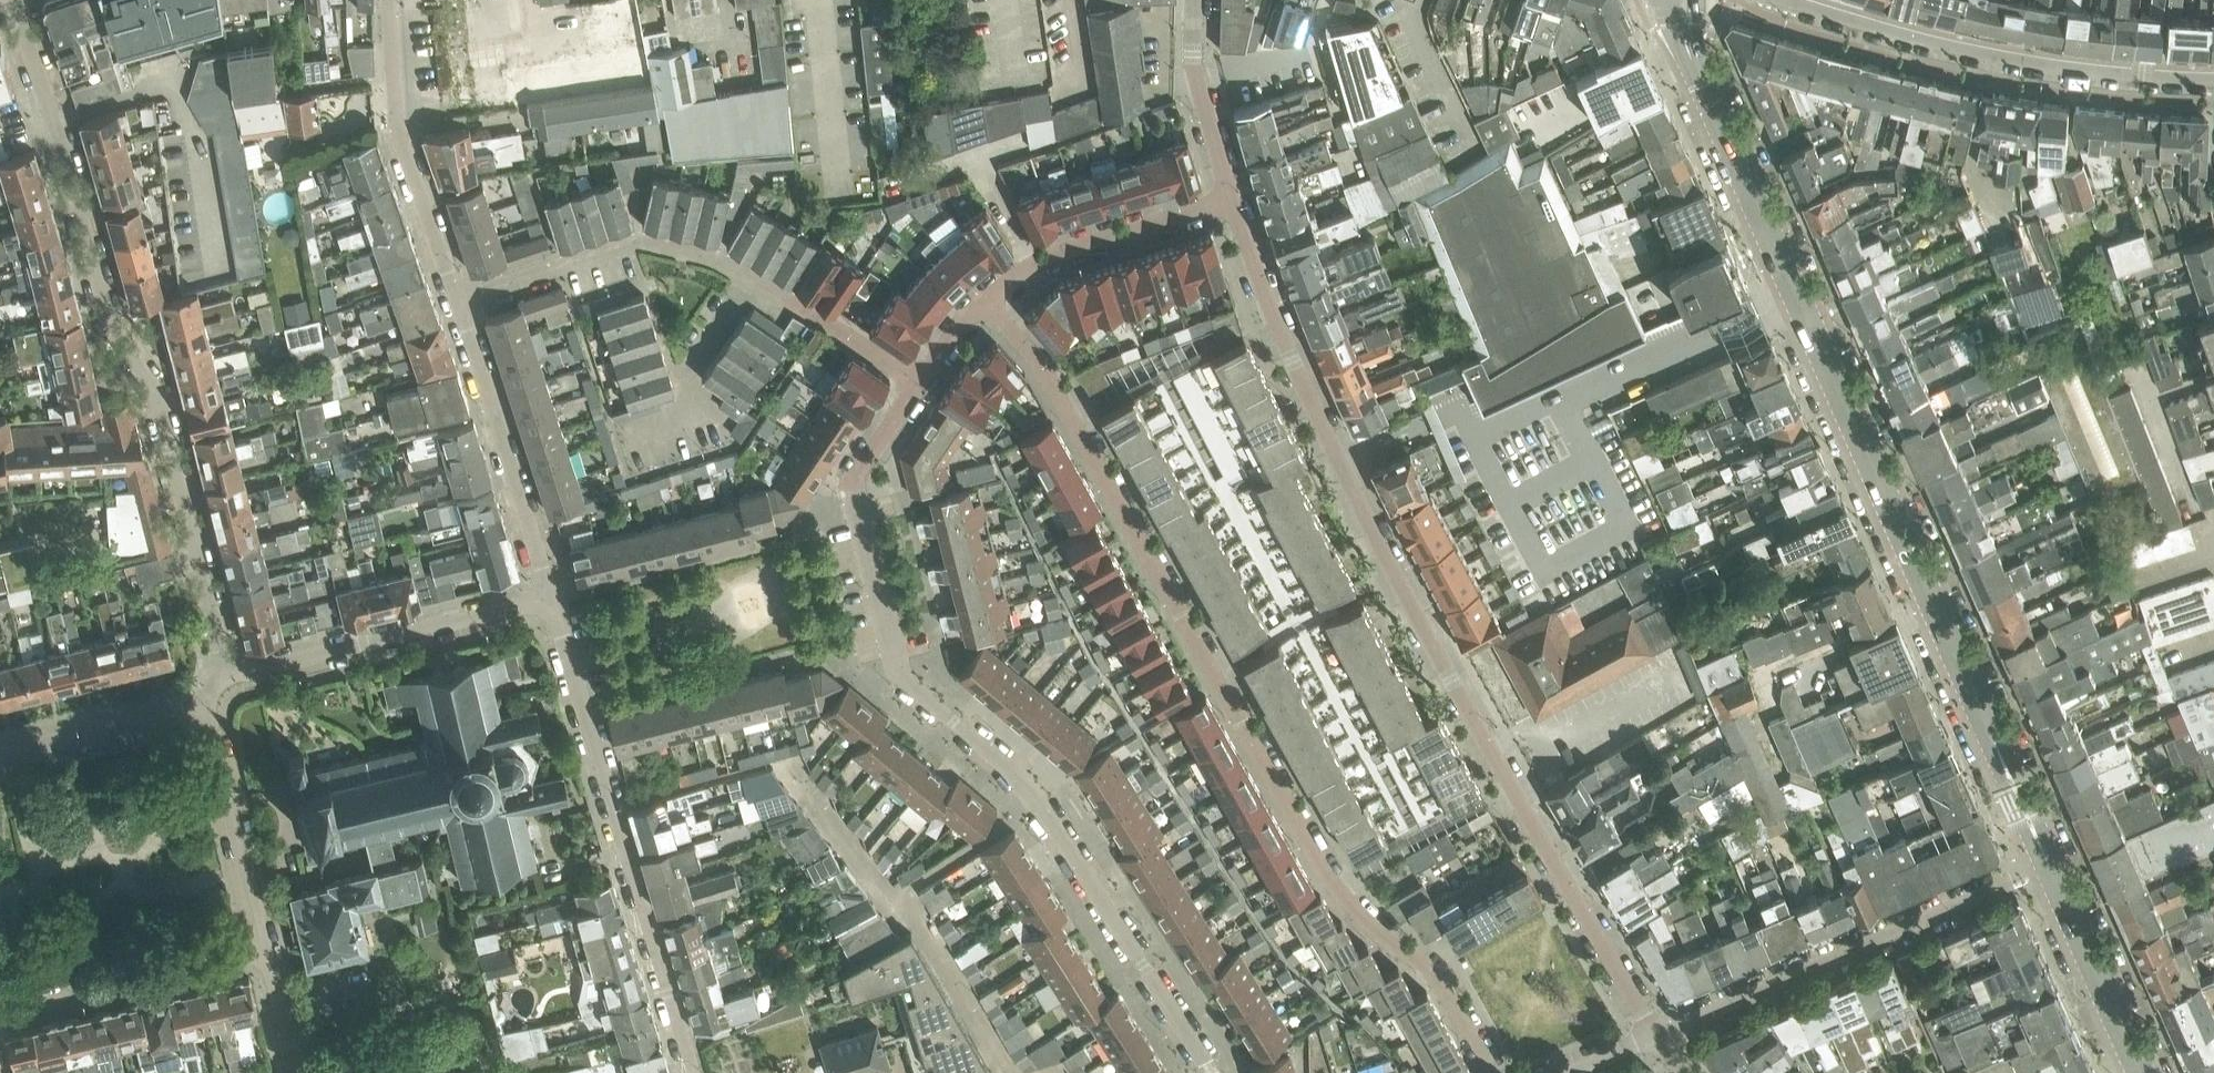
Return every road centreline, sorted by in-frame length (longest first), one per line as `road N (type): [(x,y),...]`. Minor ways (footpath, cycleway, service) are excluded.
road 1 (residential): [(1233,199),(1290,364),(1393,569),(1566,884),(1660,1031)]
road 2 (residential): [(1491,1072),(1436,976),(1344,902),(1050,379),(984,299)]
road 3 (tertiary): [(2049,867),(1697,71)]
road 4 (residential): [(916,385),(853,483),(901,676),(1039,801),(1205,1072)]
road 5 (residential): [(17,0),(104,314),(157,389),(225,678)]
road 6 (residential): [(916,385),(712,258),(638,242),(460,303)]
road 7 (unclassified): [(694,1072),(554,608)]
road 8 (tertiary): [(2213,80),(1967,50),(1791,0)]
road 9 (residential): [(1660,1031),(2049,867)]
road 10 (unclassified): [(554,608),(521,609),(225,678)]
road 11 (residential): [(460,303),(554,608)]
road 12 (residential): [(387,0),(395,126),(460,303)]
road 13 (residential): [(0,1013),(264,949)]
road 14 (residential): [(1233,199),(1032,265),(984,299)]
road 15 (residential): [(206,713),(264,949)]
road 16 (tertiary): [(2141,1072),(2049,867)]
road 17 (residential): [(0,765),(206,713)]
road 18 (residential): [(1194,0),(1193,57),(1233,199)]
road 19 (residential): [(264,949),(294,1072)]

